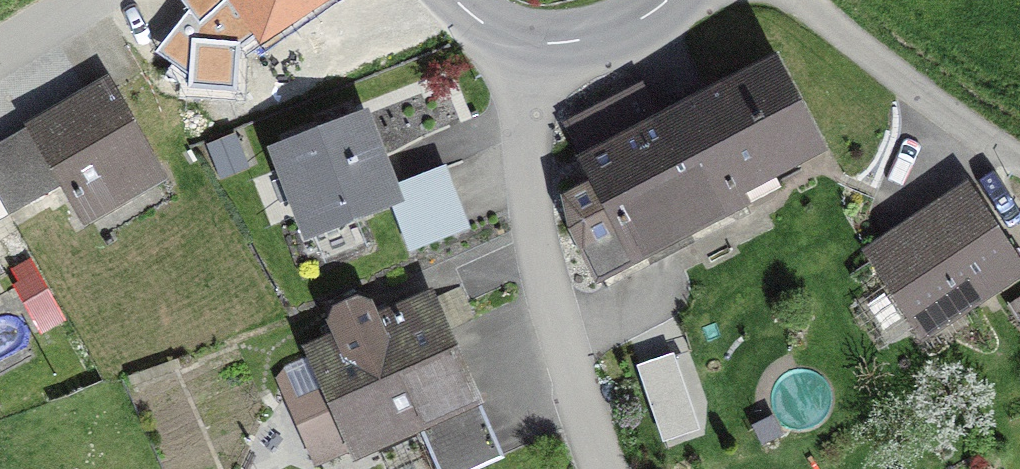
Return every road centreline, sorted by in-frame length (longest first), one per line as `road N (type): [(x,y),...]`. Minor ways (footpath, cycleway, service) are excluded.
road 1 (residential): [(519,39),(542,261),(566,363),(603,468)]
road 2 (tertiary): [(668,0),(600,38),(519,39)]

